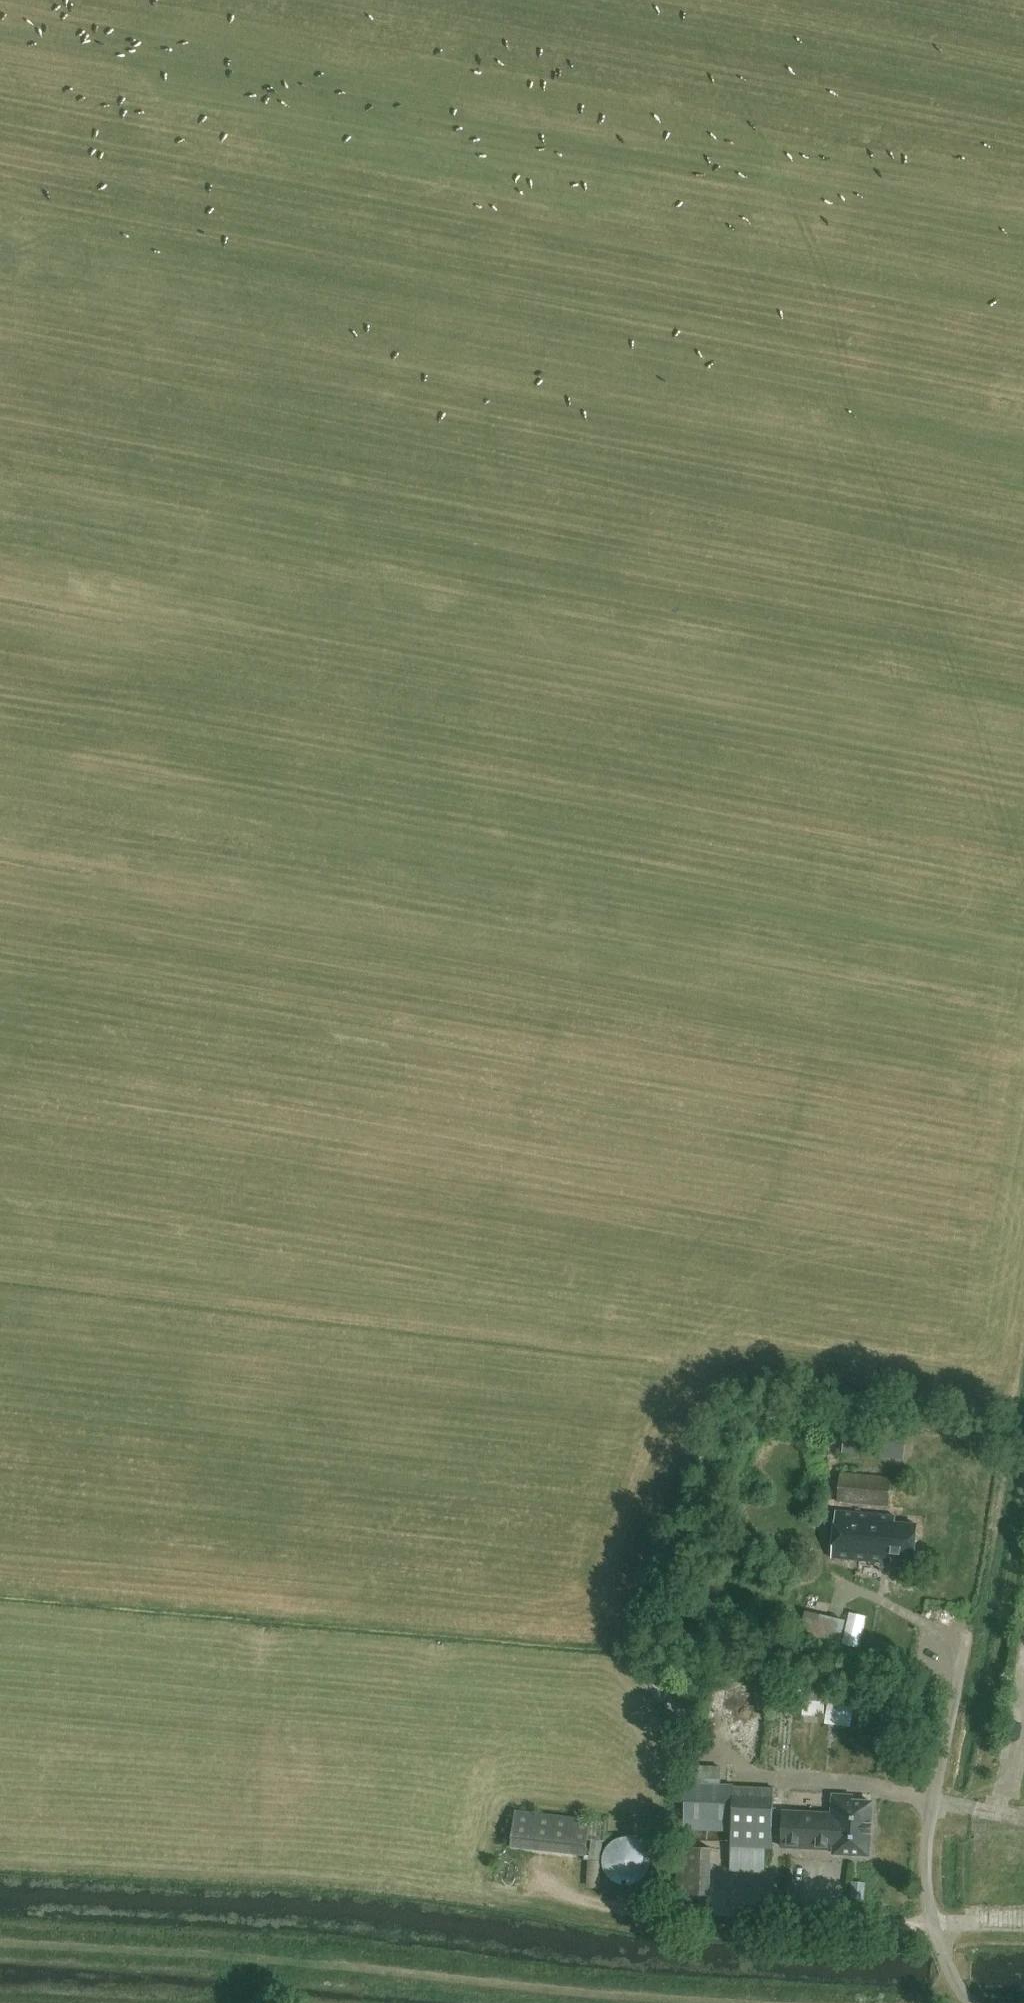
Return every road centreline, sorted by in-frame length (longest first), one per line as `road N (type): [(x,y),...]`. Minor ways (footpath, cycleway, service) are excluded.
road 1 (track): [(0,826),(1023,999)]
road 2 (unclassified): [(971,2002),(935,1932),(927,1855),(963,1637)]

